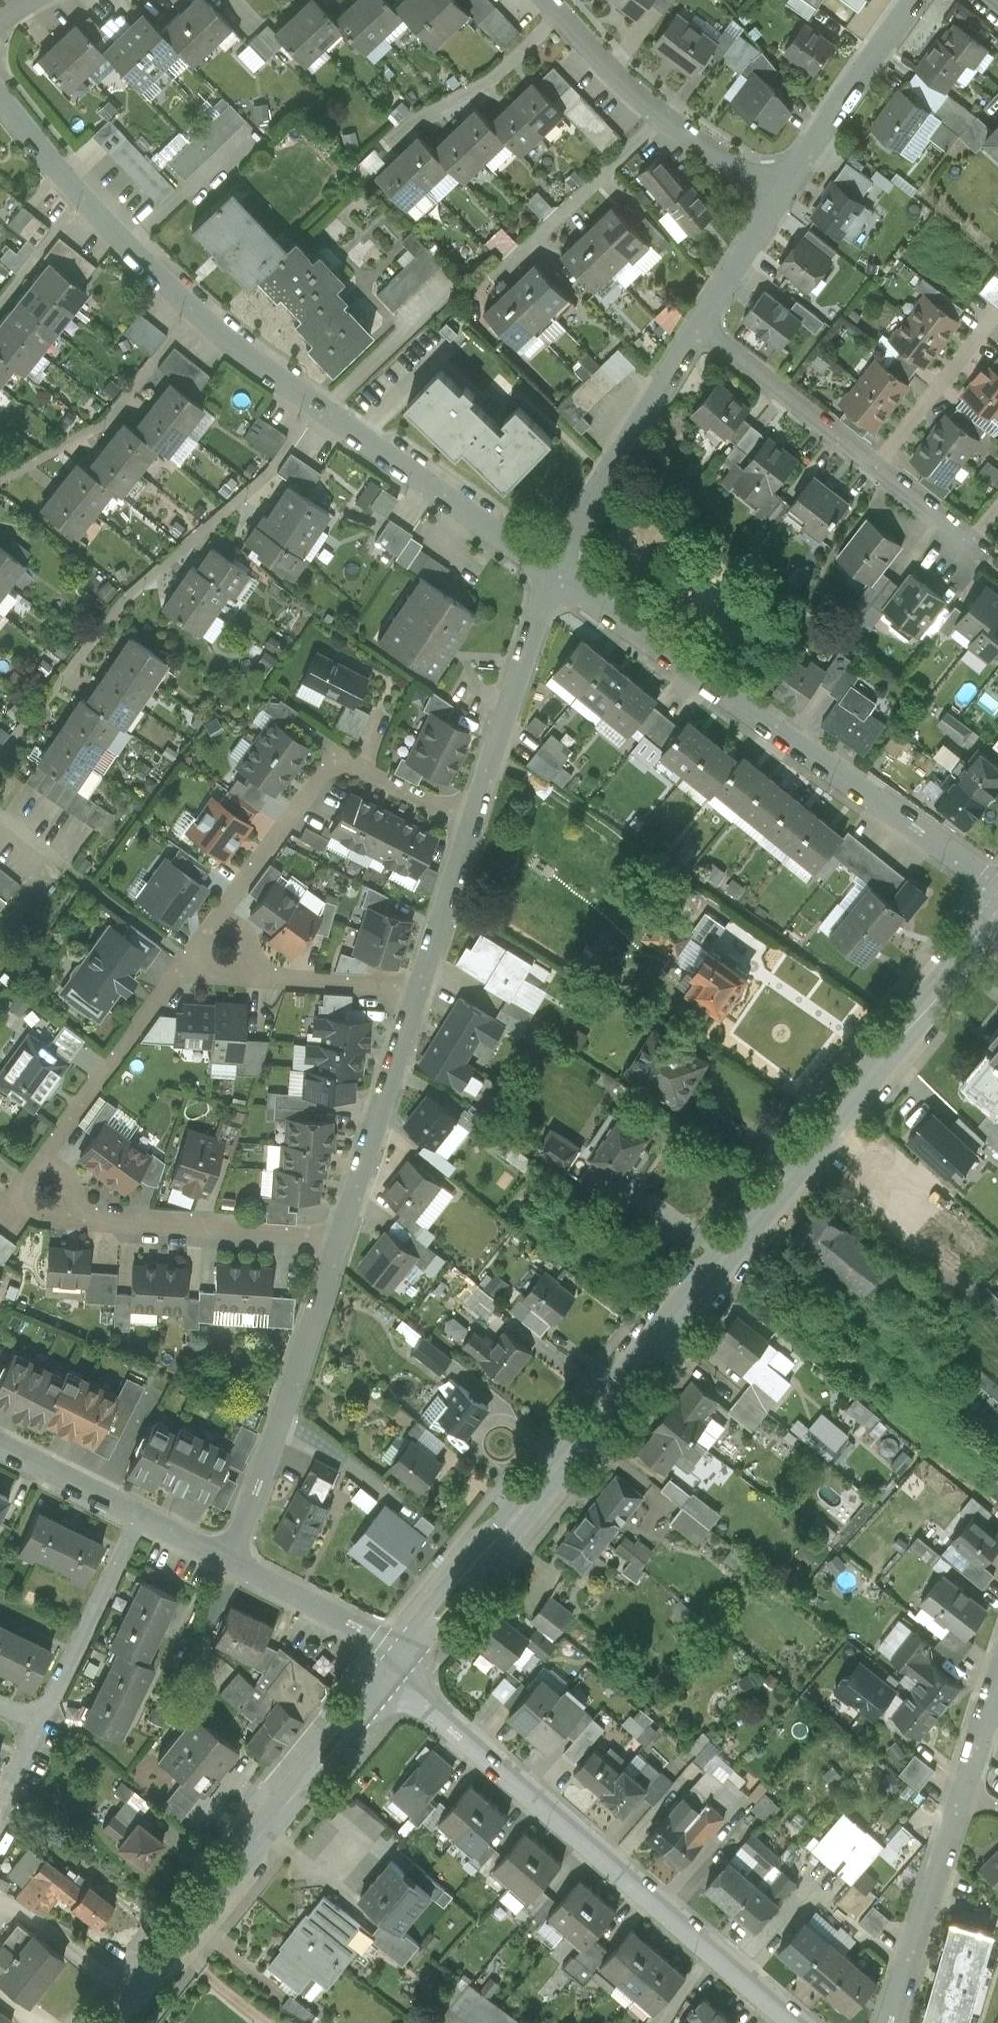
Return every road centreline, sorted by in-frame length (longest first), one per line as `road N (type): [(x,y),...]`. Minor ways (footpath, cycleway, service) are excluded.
road 1 (tertiary): [(401,1667),(997,921)]
road 2 (residential): [(554,573),(229,343),(81,197),(0,98)]
road 3 (residential): [(340,1238),(117,1221),(44,1187),(41,1156),(205,937)]
road 4 (residential): [(997,885),(554,573)]
road 5 (residential): [(797,2022),(433,1711),(401,1667)]
road 6 (tertiary): [(112,2022),(401,1667)]
road 7 (residential): [(232,1563),(340,1238)]
road 8 (residential): [(554,573),(699,327)]
road 9 (residential): [(470,825),(554,573)]
road 10 (residential): [(340,1238),(417,991)]
road 11 (residential): [(205,937),(333,758),(361,770)]
road 12 (residential): [(889,470),(699,327)]
road 13 (residential): [(780,196),(914,0)]
road 14 (residential): [(961,1799),(895,2022)]
road 15 (unclassified): [(495,278),(664,119)]
road 16 (residential): [(41,1724),(138,1516)]
road 17 (unclassified): [(381,152),(412,123),(497,72),(560,16)]
road 18 (residential): [(205,937),(266,979),(417,991)]
road 19 (residential): [(401,1667),(364,1631),(232,1563)]
road 20 (residential): [(417,991),(470,825)]
road 21 (residential): [(889,470),(997,337)]
road 22 (residential): [(138,1516),(0,1446)]
road 23 (residential): [(699,327),(780,196)]
road 24 (residential): [(664,119),(560,16)]
road 25 (residential): [(780,196),(664,119)]
road 26 (residential): [(361,770),(470,825)]

